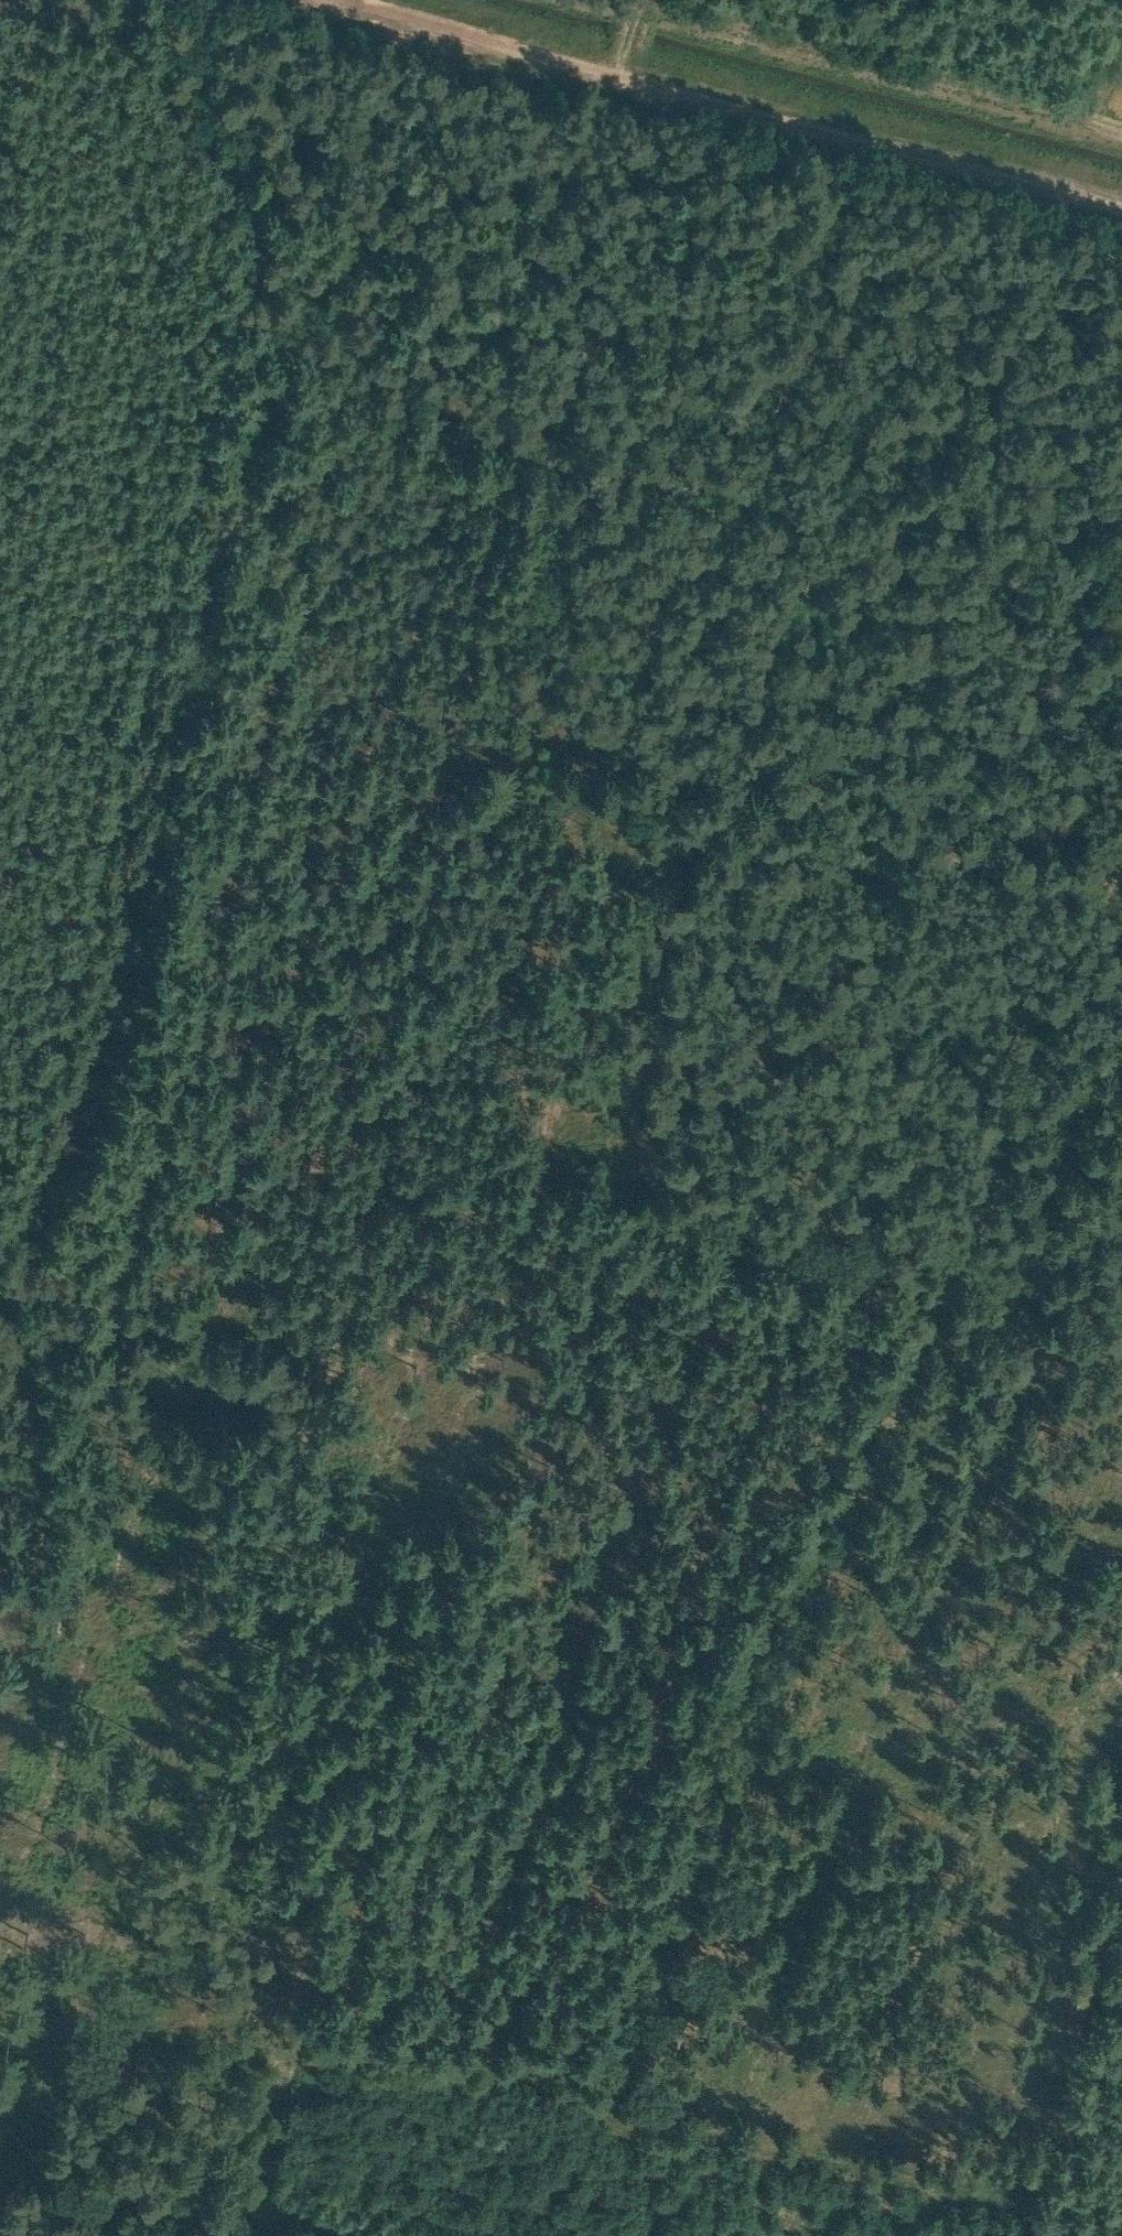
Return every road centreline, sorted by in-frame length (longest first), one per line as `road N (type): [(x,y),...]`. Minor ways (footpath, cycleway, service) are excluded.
road 1 (track): [(1121,206),(340,0)]

